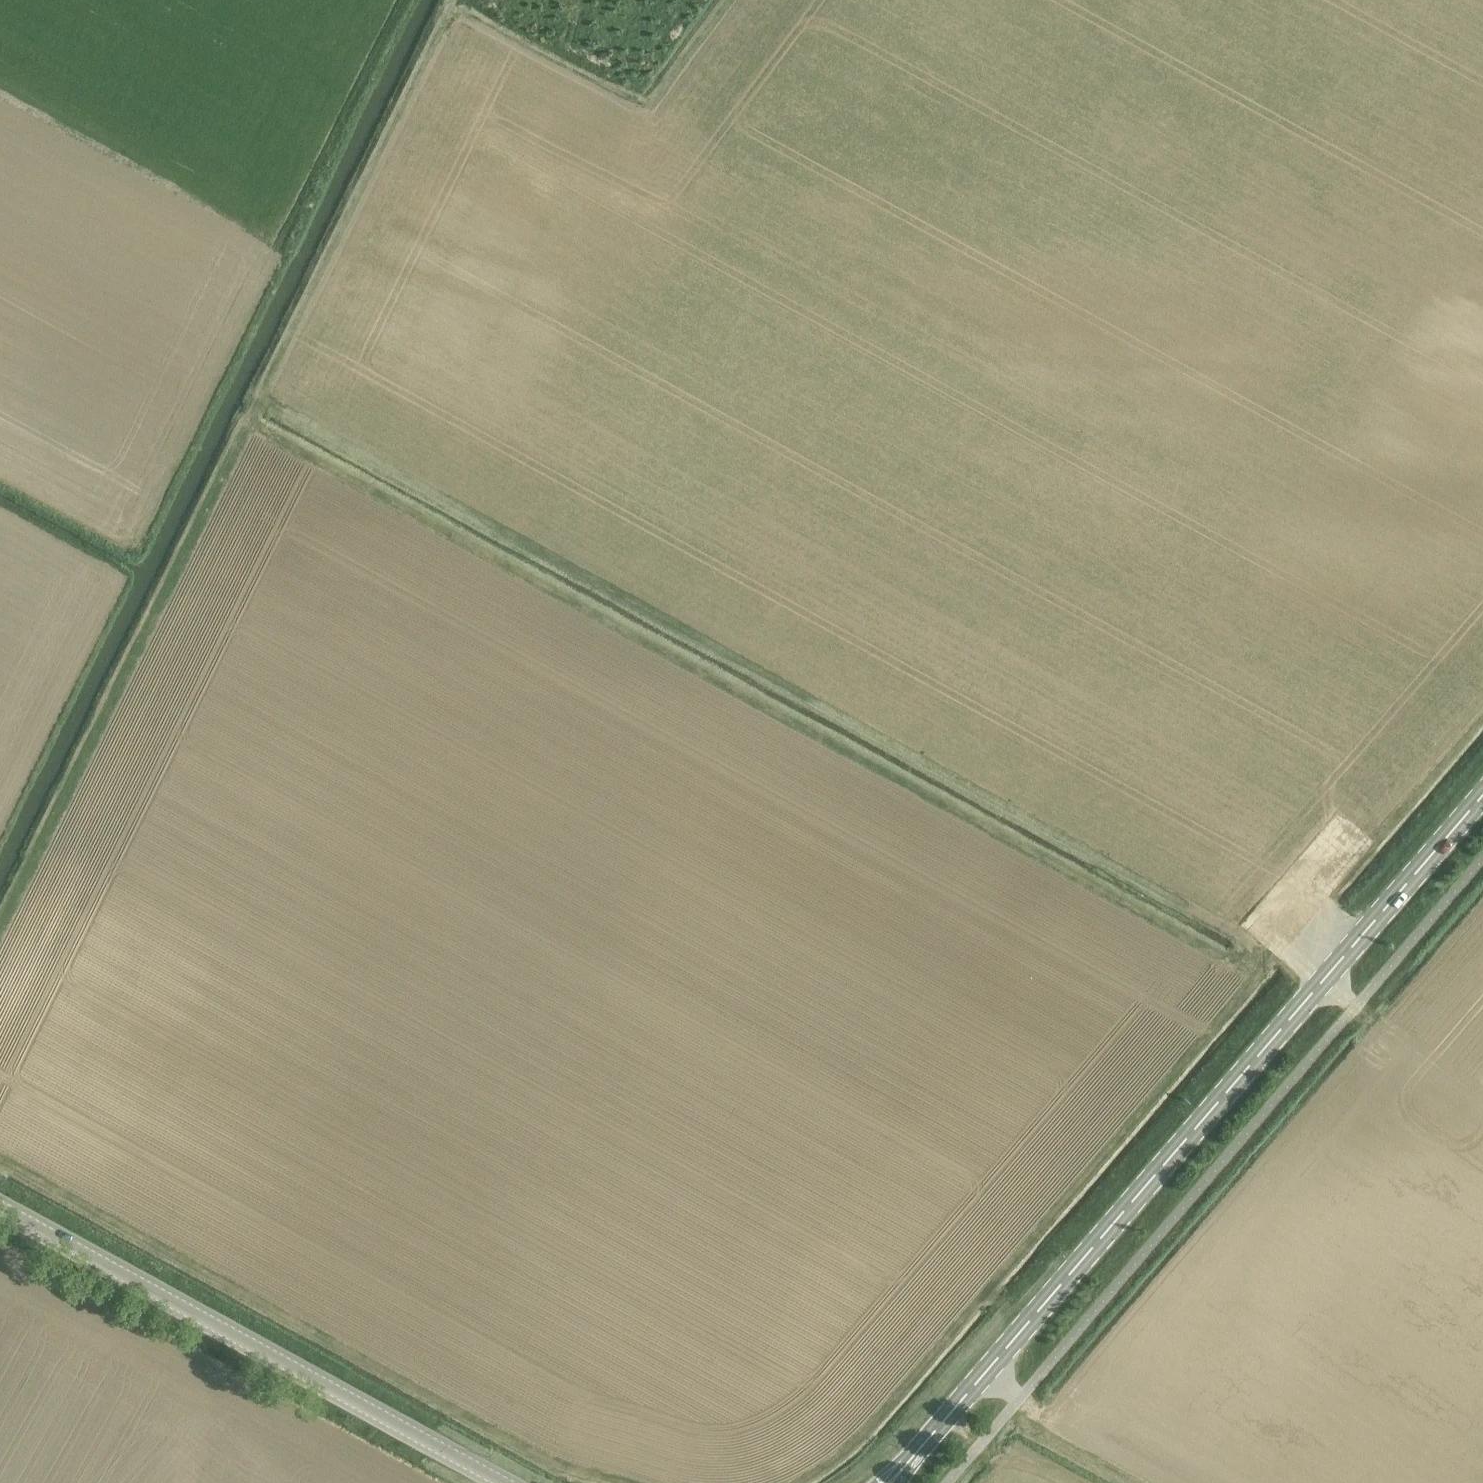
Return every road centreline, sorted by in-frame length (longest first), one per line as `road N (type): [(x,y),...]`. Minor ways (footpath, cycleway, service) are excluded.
road 1 (tertiary): [(891,1482),(1482,795)]
road 2 (tertiary): [(502,1482),(0,1207)]

